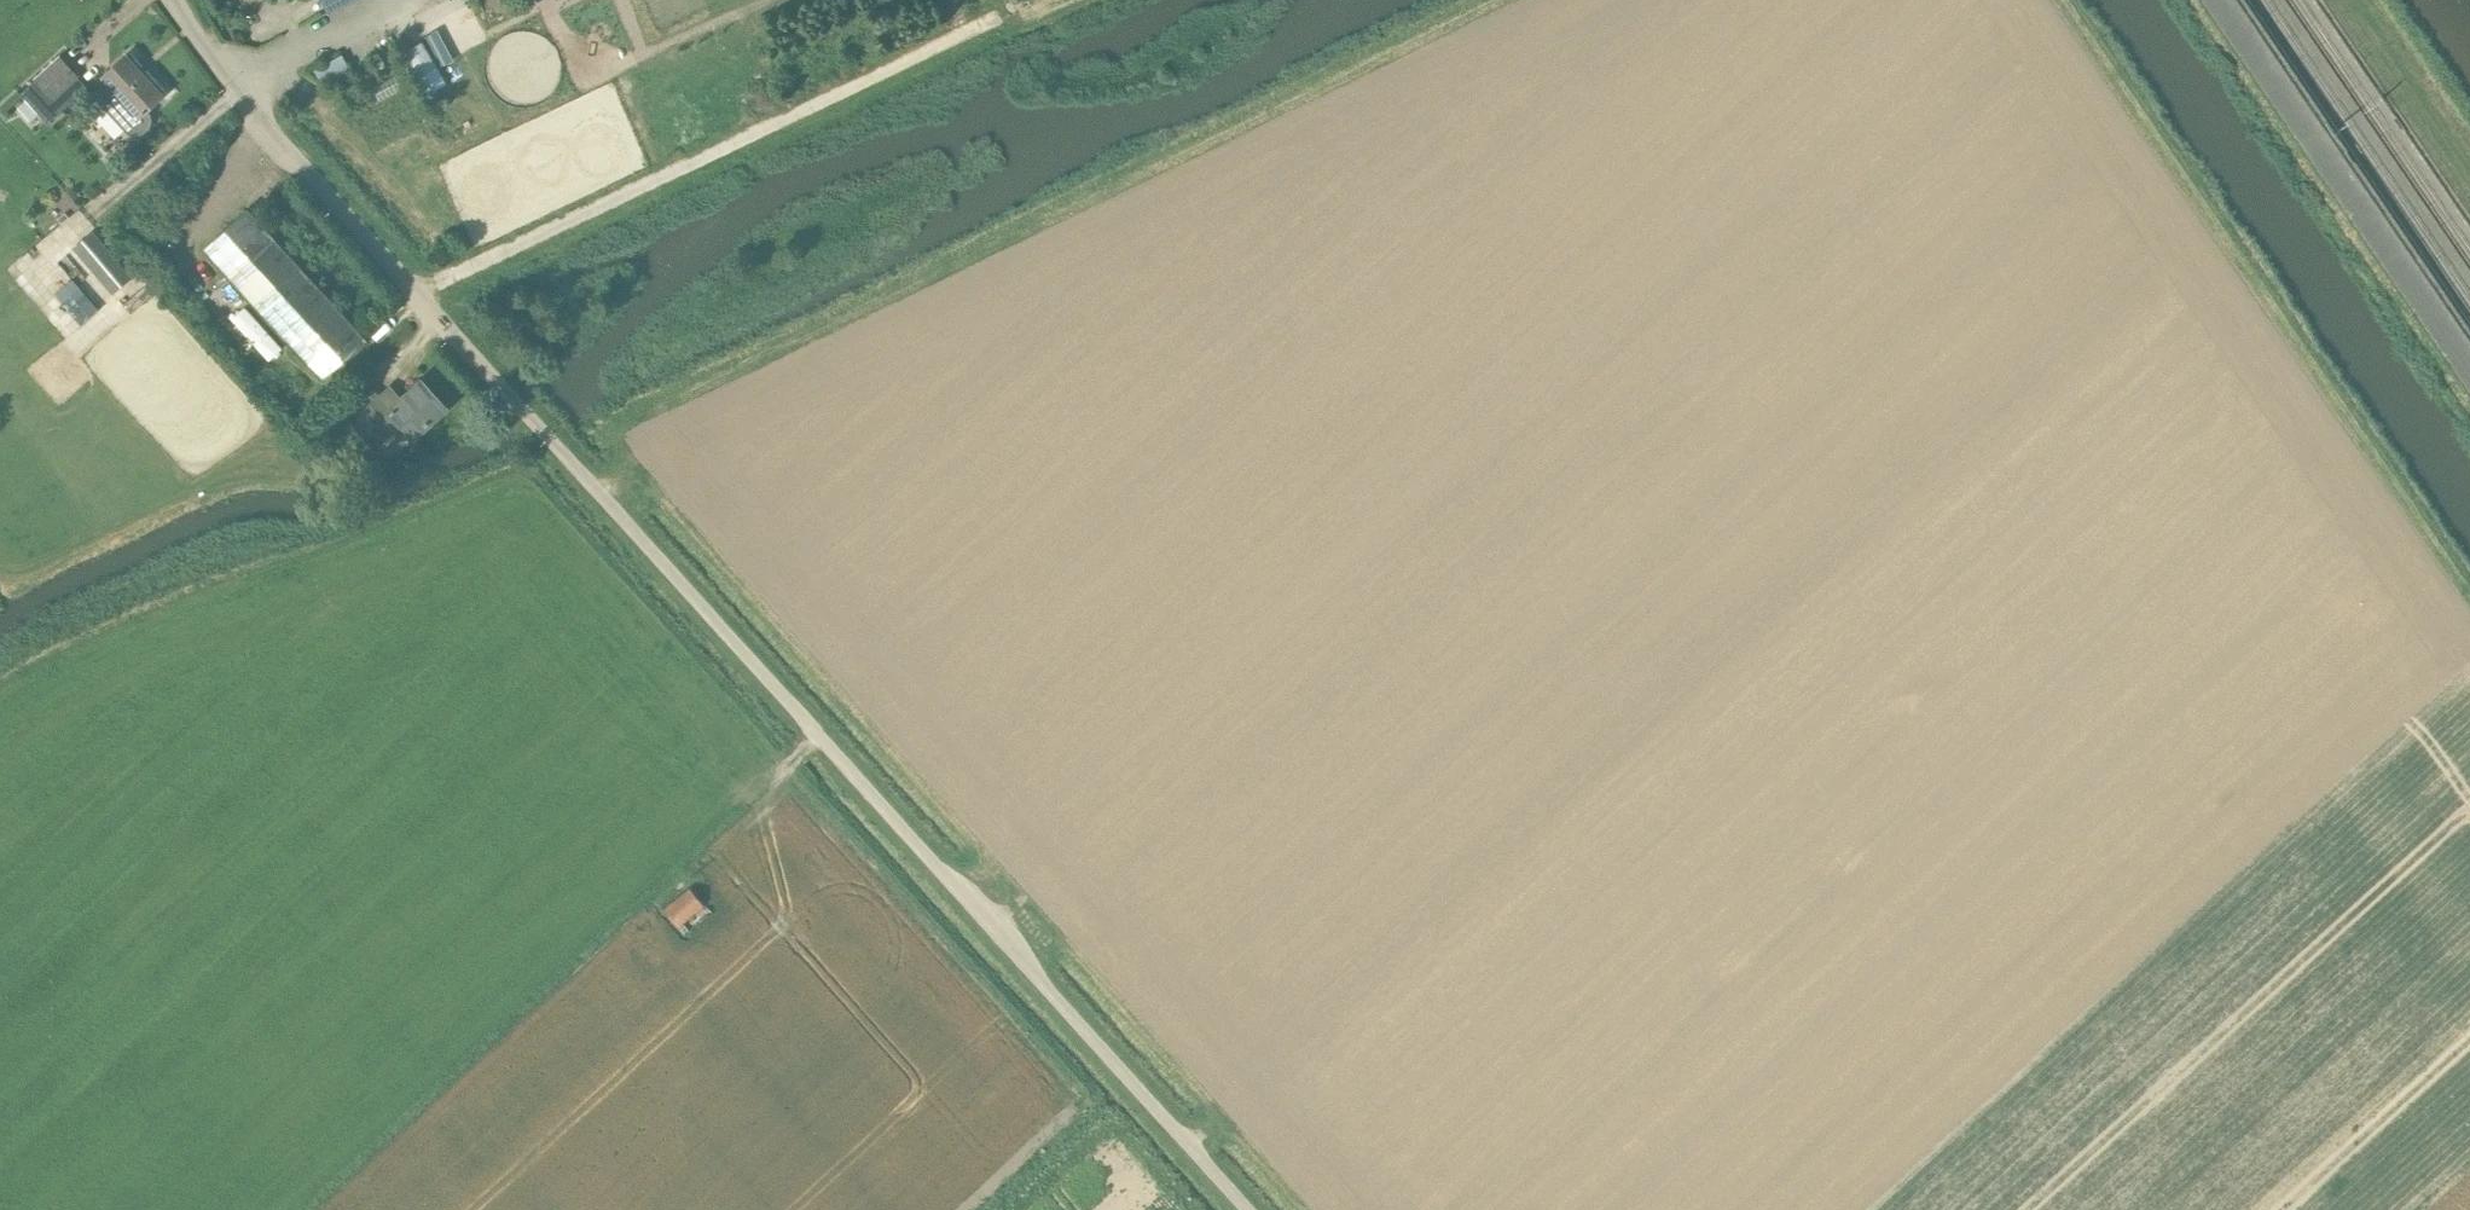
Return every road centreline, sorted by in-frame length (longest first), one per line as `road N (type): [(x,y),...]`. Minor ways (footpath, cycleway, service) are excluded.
road 1 (unclassified): [(1246,1209),(240,97),(173,0)]
road 2 (track): [(413,291),(994,19)]
road 3 (track): [(2339,0),(2469,191)]

